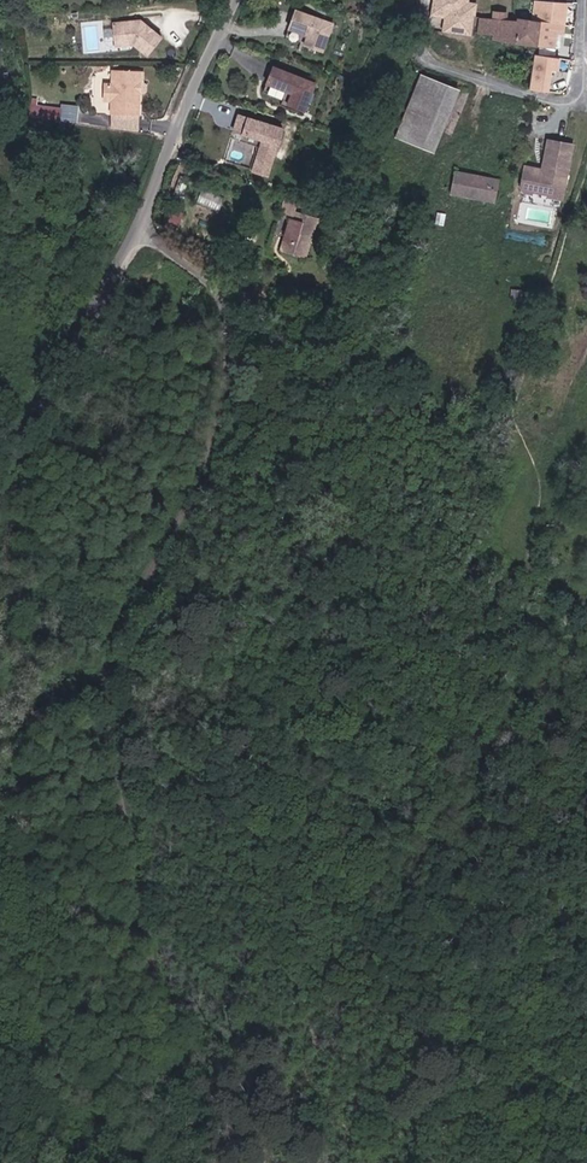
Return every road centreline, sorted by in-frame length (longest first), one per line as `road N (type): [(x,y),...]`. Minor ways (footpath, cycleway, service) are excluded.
road 1 (unclassified): [(144,232),(205,276),(223,296),(236,334),(233,387),(205,477),(127,628),(115,745),(147,931),(192,1087),(227,1162)]
road 2 (unclassified): [(144,232),(42,408),(0,509)]
road 3 (unclassified): [(243,0),(198,85),(144,232)]
road 4 (residential): [(586,91),(576,104),(558,103),(429,65),(422,50),(427,0)]

